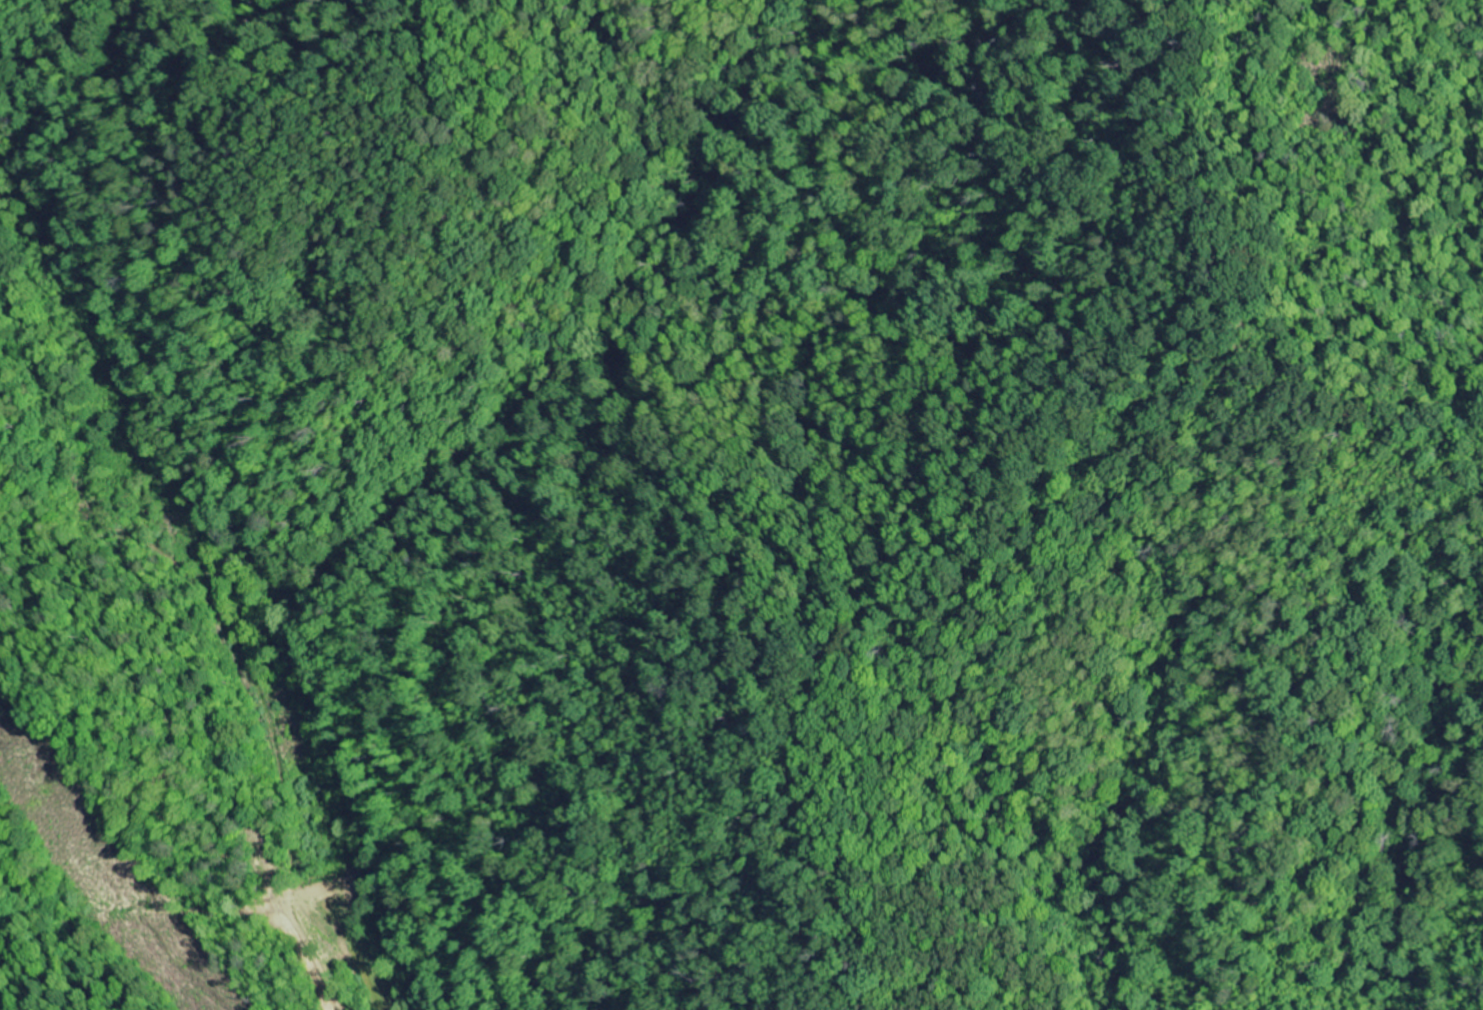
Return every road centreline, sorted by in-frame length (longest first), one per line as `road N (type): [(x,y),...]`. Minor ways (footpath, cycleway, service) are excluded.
road 1 (residential): [(390,1009),(297,769),(144,518),(0,247)]

